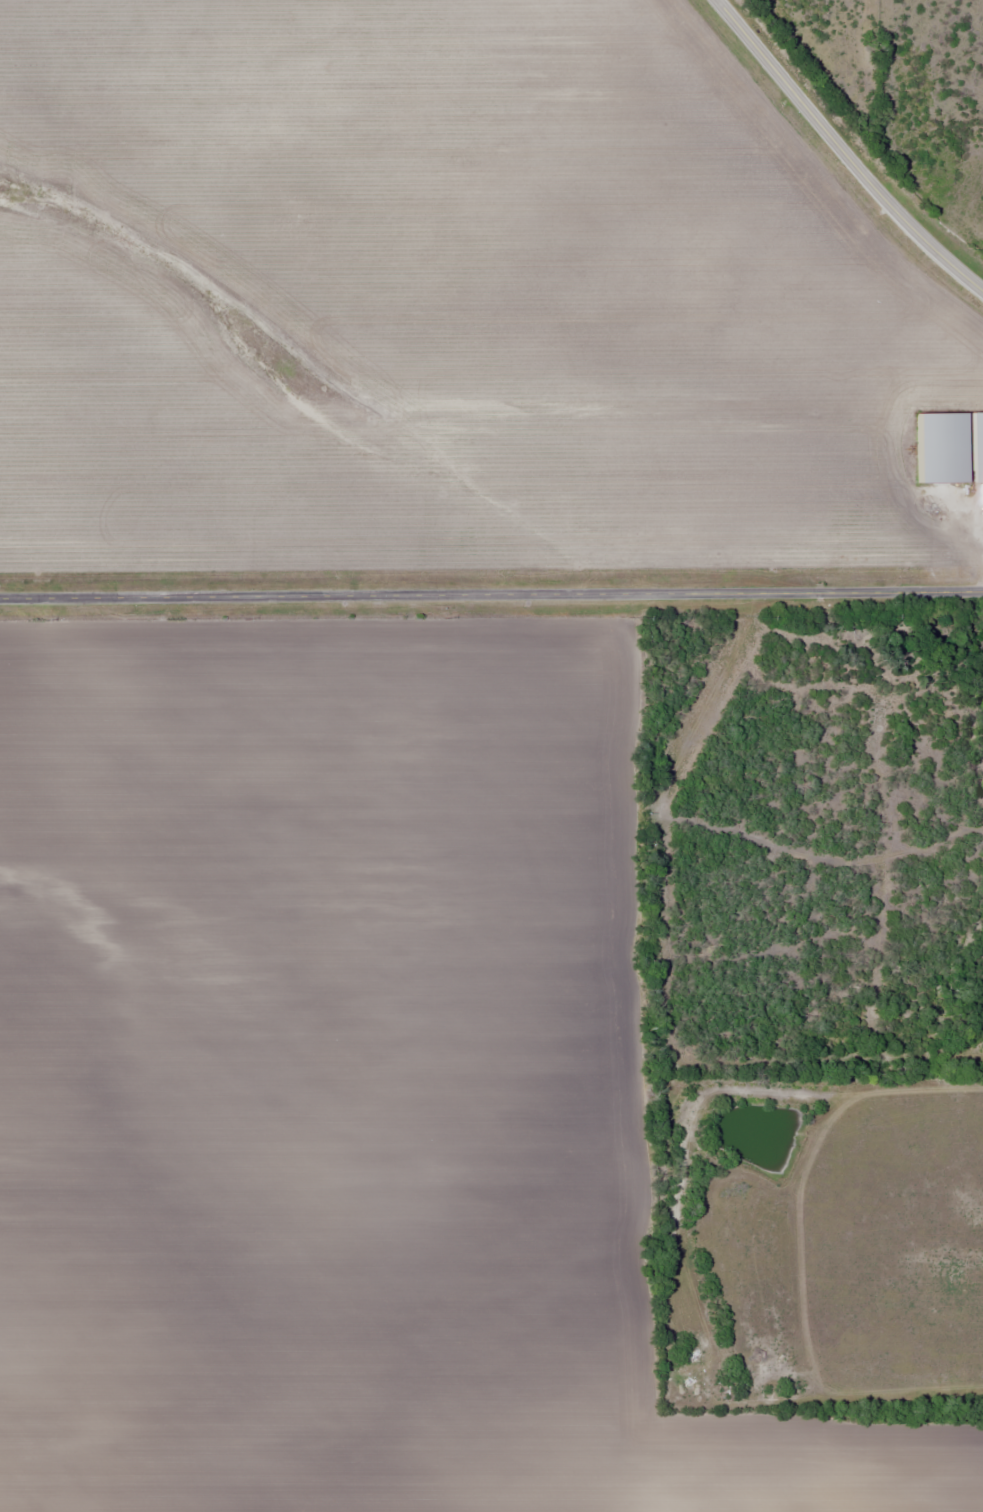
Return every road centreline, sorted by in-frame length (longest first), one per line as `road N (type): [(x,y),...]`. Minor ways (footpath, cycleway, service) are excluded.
road 1 (tertiary): [(0,599),(982,592)]
road 2 (tertiary): [(715,0),(888,204),(982,292)]

